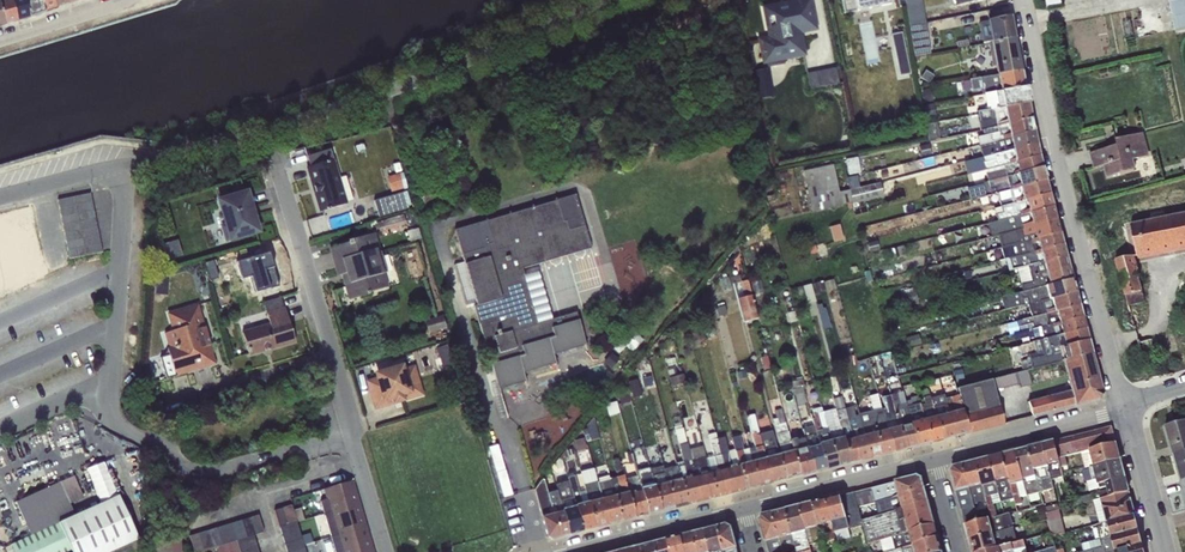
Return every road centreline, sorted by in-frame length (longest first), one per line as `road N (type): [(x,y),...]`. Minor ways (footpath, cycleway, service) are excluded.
road 1 (residential): [(1124,411),(1025,0)]
road 2 (residential): [(336,356),(273,159)]
road 3 (residential): [(386,551),(336,356)]
road 4 (residential): [(1124,411),(934,463)]
road 5 (residential): [(934,463),(744,509)]
road 6 (residential): [(166,407),(336,356)]
road 7 (residential): [(744,509),(579,551)]
road 8 (residential): [(1162,551),(1124,411)]
road 9 (residential): [(0,40),(137,0)]
road 10 (unclassified): [(0,193),(121,165)]

